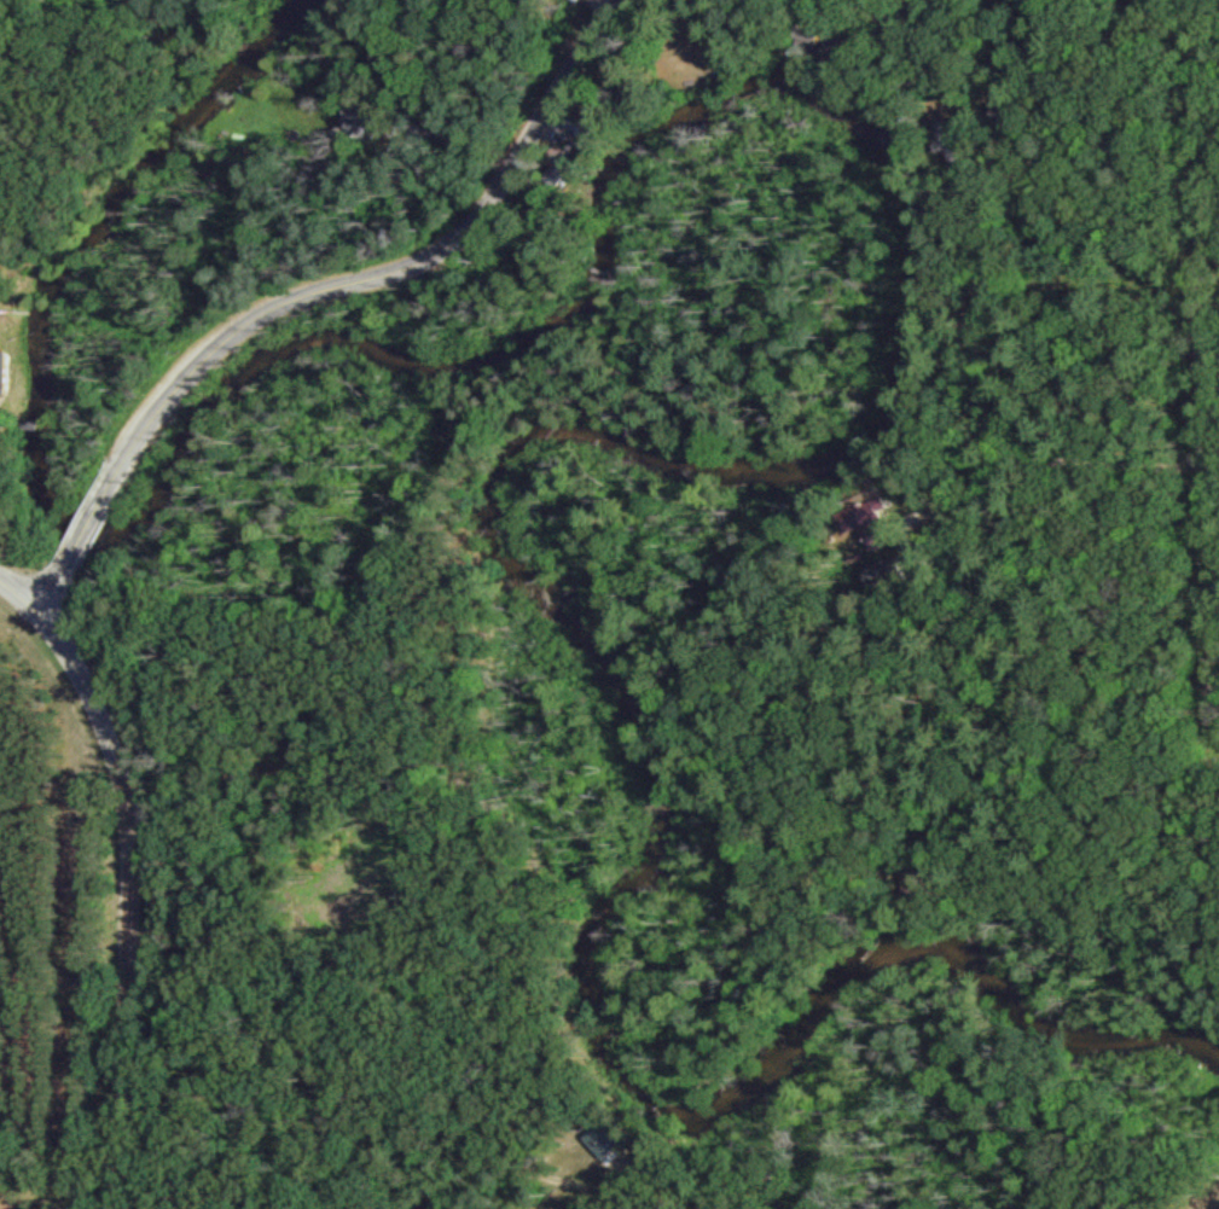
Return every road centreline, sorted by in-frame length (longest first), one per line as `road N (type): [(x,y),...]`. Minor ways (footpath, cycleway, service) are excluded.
road 1 (residential): [(116,475),(180,383),(268,308),(402,268),(463,240),(493,209),(617,0)]
road 2 (residential): [(1205,0),(1218,704)]
road 3 (residential): [(120,1208),(132,797),(81,668),(42,608)]

